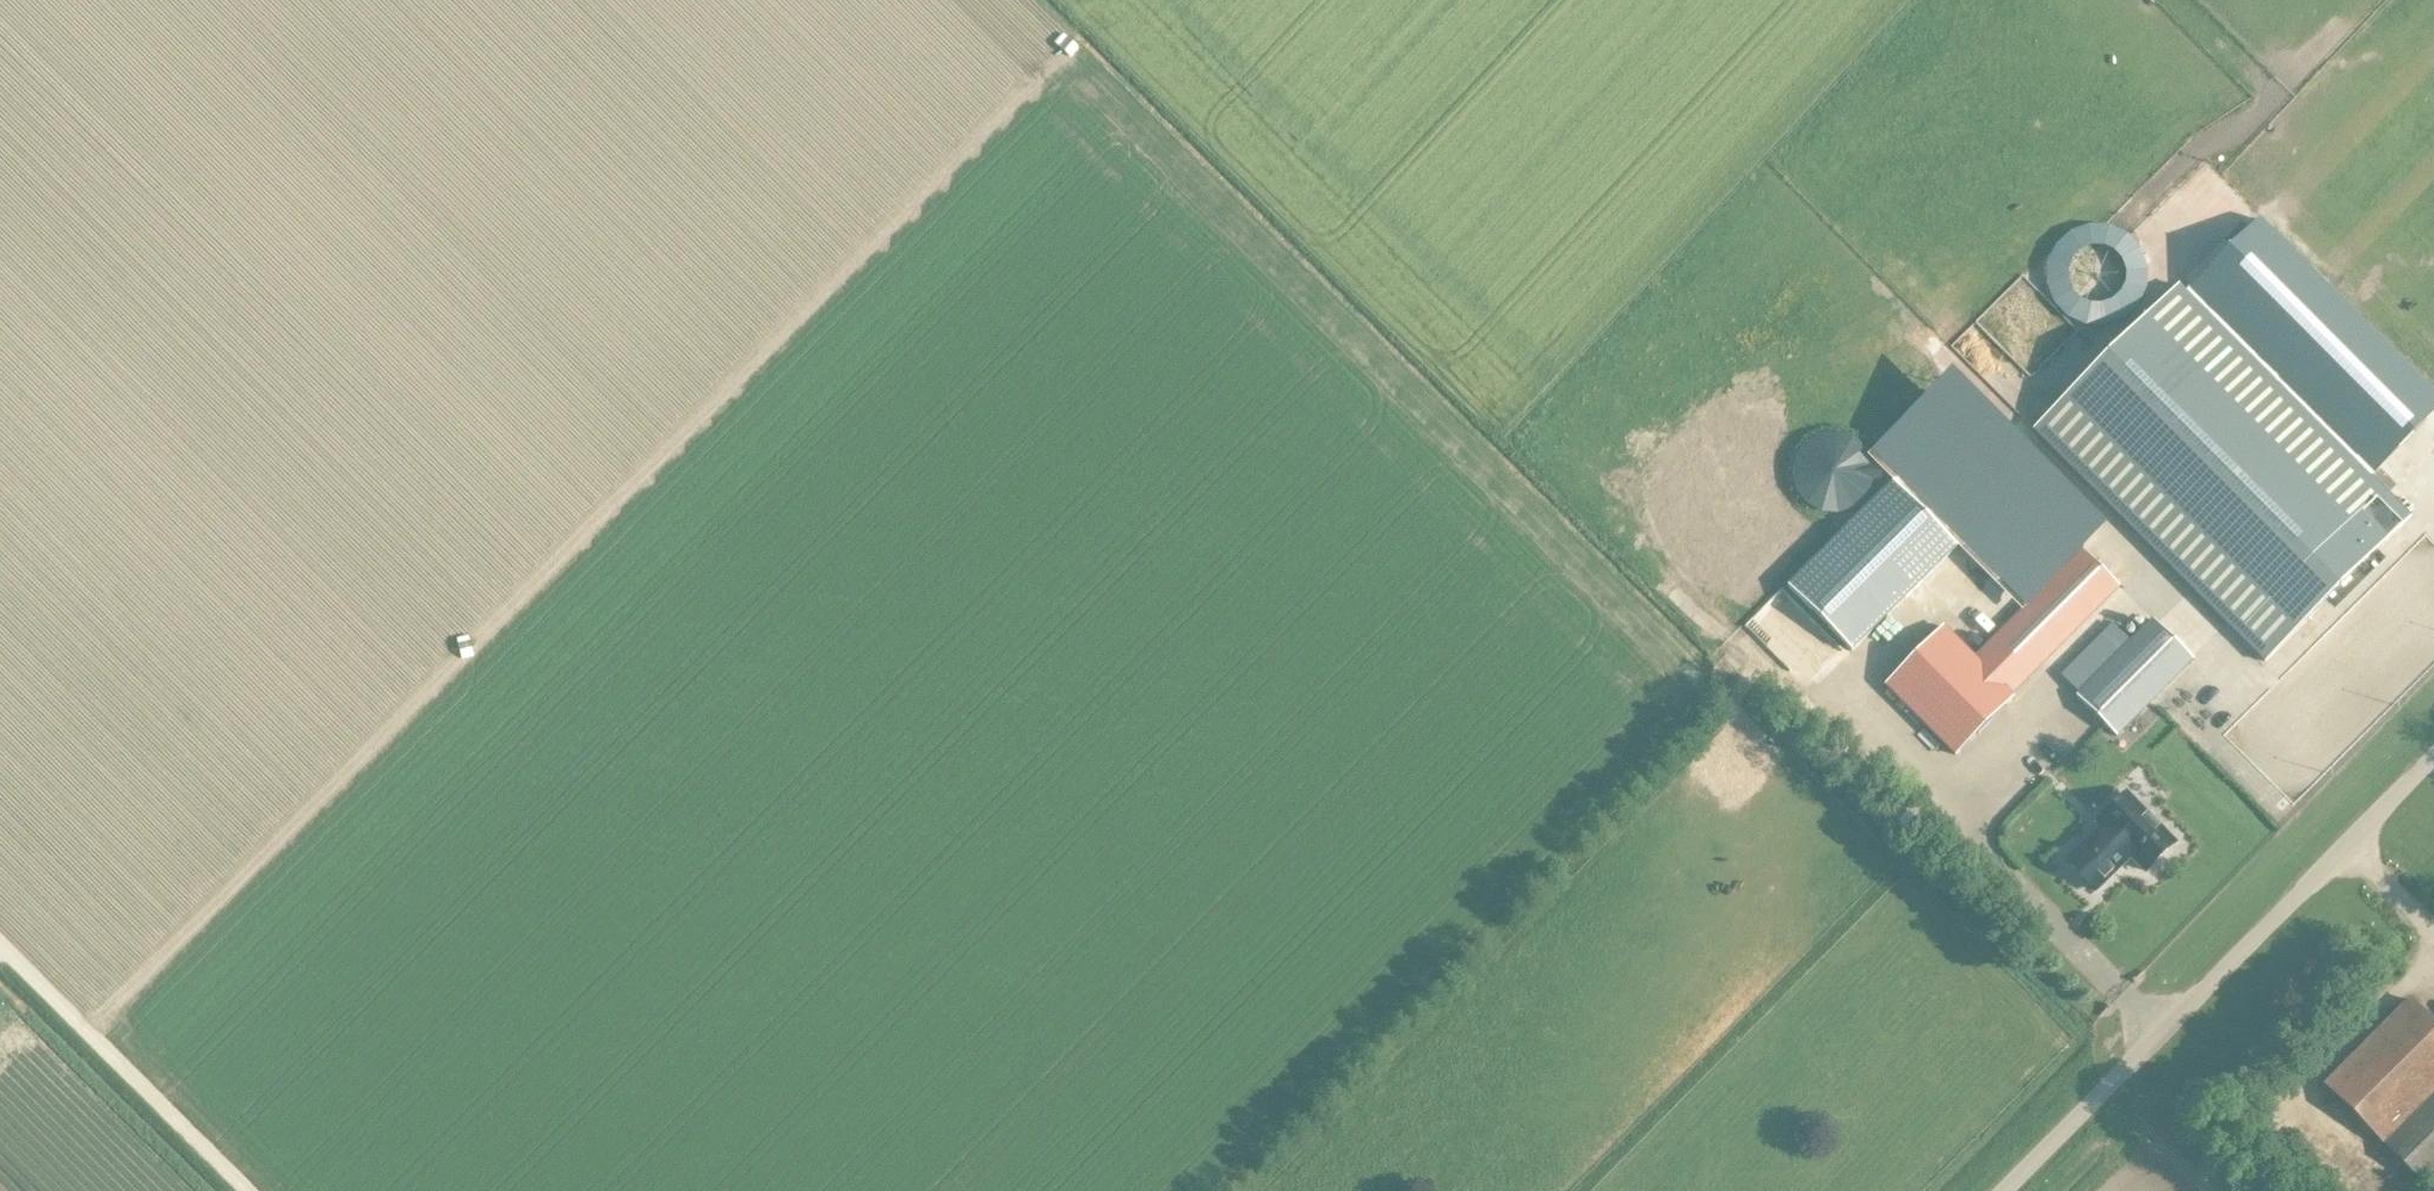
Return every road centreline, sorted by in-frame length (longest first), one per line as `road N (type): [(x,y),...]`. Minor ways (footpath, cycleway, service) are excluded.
road 1 (unclassified): [(2016,1190),(2433,751)]

